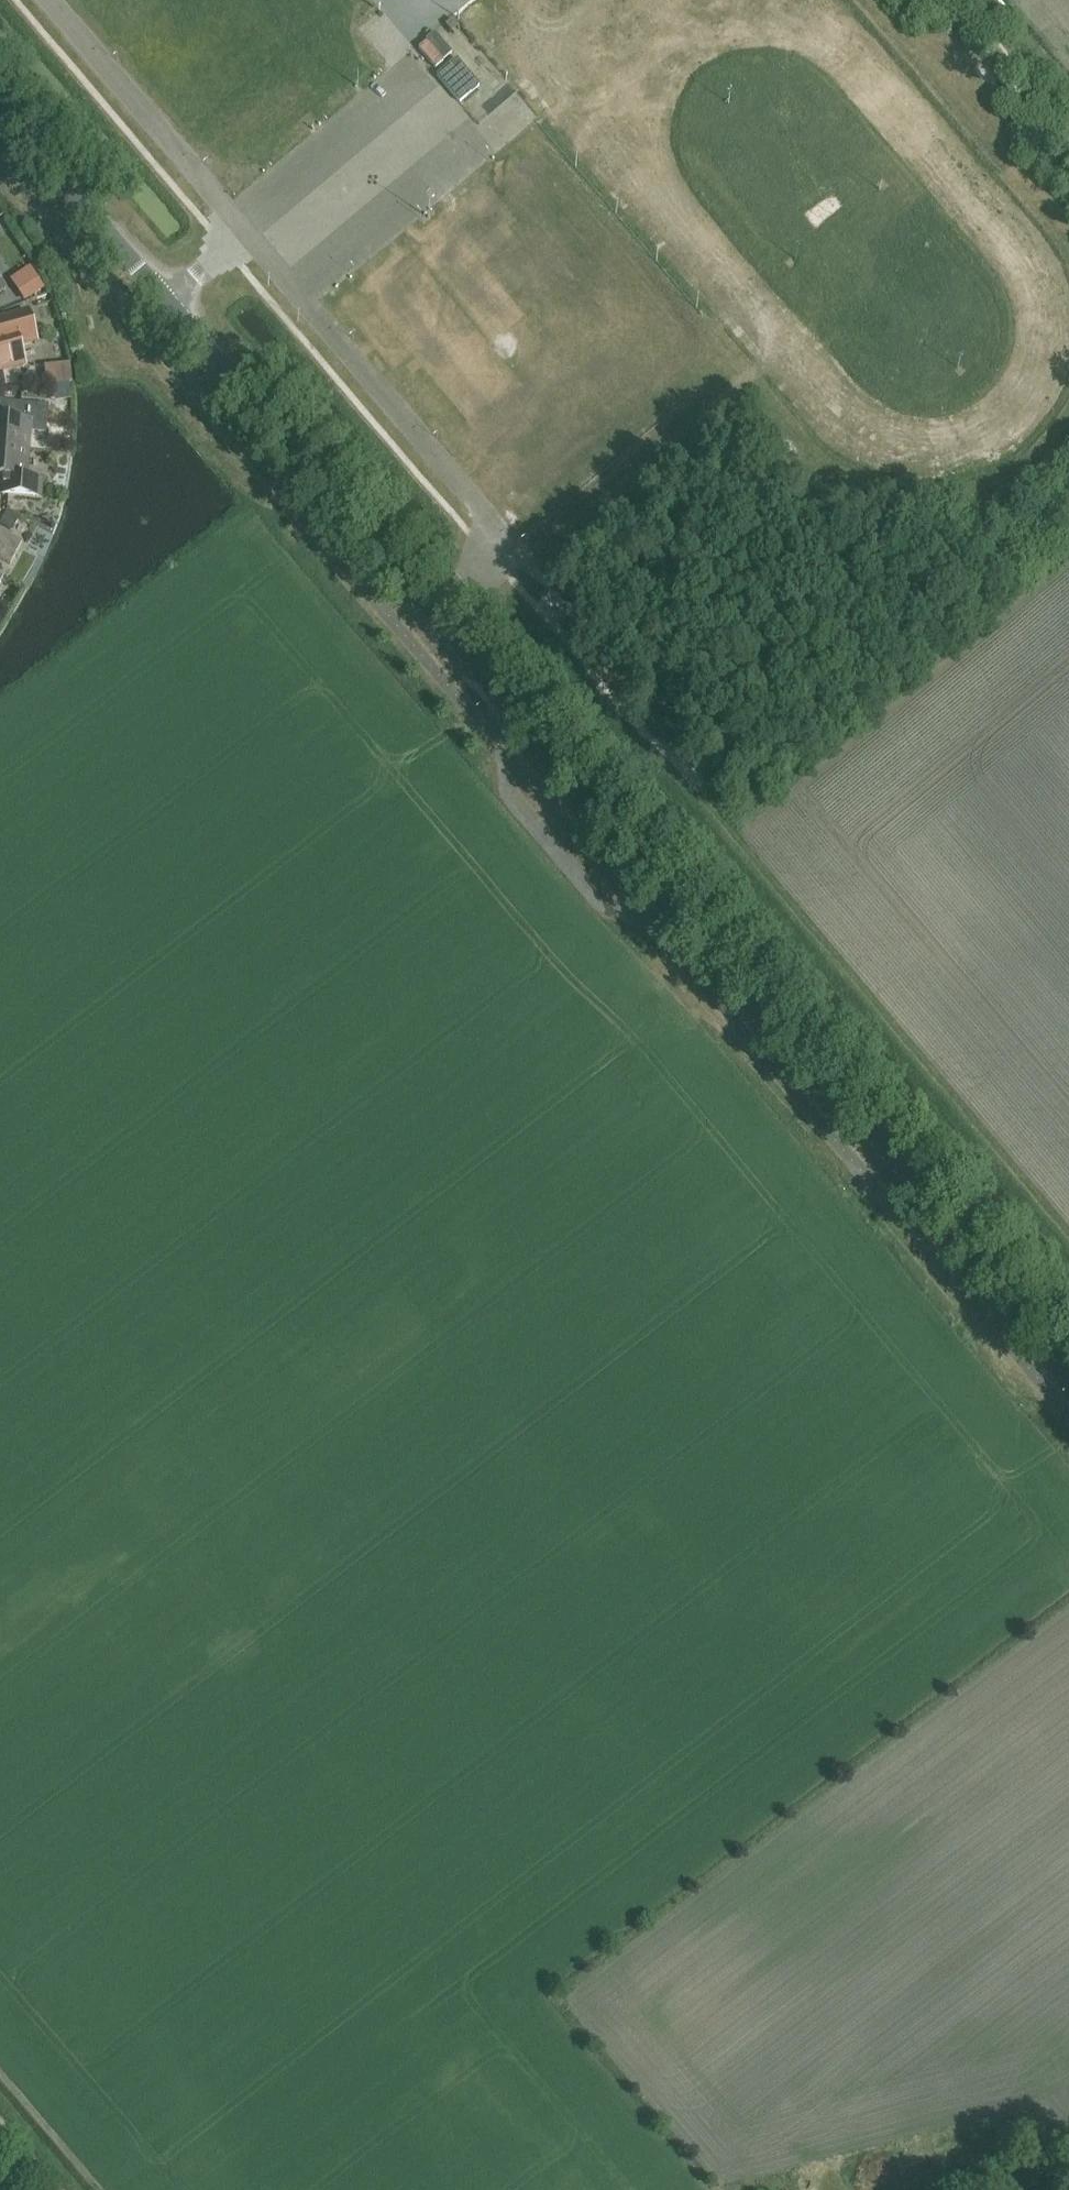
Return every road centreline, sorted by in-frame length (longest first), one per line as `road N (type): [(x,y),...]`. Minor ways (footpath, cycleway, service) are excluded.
road 1 (tertiary): [(1068,1356),(434,610)]
road 2 (residential): [(434,610),(509,539),(54,0)]
road 3 (tertiary): [(434,610),(0,105)]

